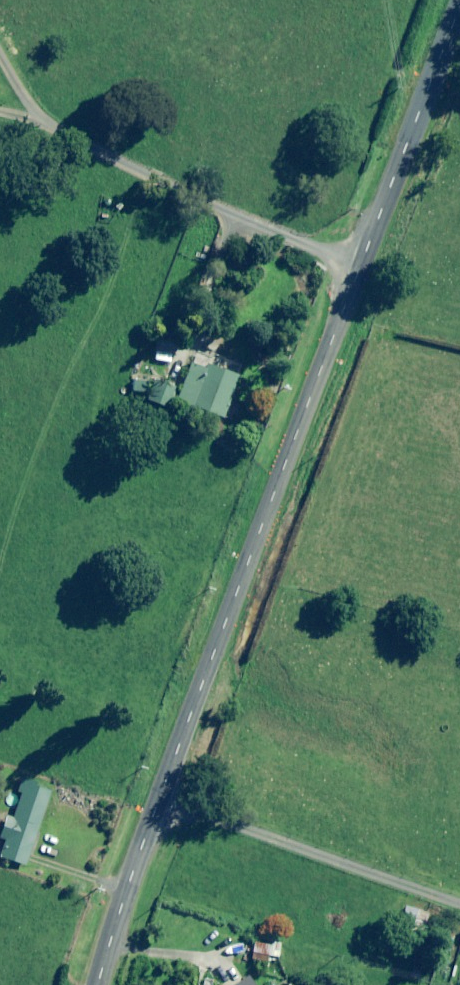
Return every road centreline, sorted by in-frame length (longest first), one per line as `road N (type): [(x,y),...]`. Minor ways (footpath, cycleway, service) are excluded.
road 1 (unclassified): [(459,18),(157,801),(99,984)]
road 2 (track): [(362,270),(193,205),(133,164),(47,122),(0,54)]
road 3 (track): [(459,902),(157,801)]

